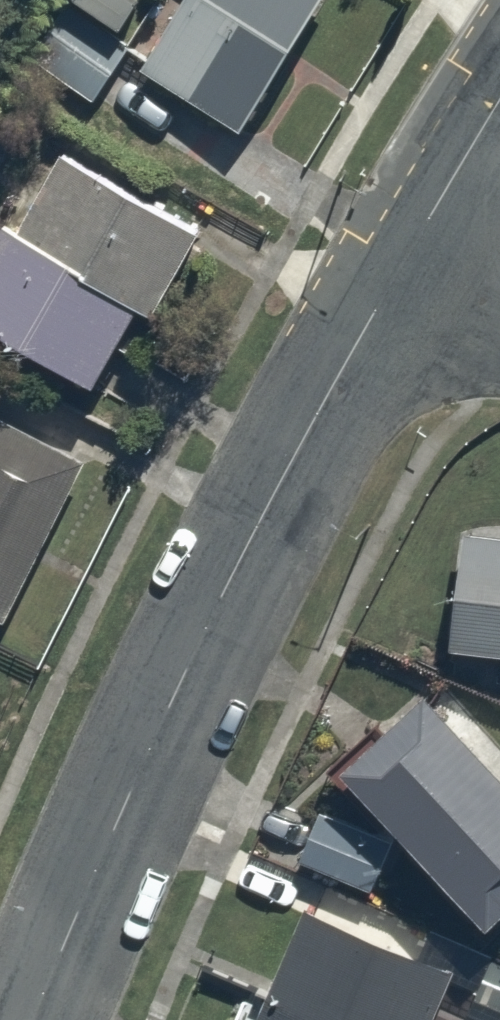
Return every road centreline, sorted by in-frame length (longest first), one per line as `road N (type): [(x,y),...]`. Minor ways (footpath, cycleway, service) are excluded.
road 1 (tertiary): [(401,264),(182,678),(31,1019)]
road 2 (tertiary): [(499,98),(401,264)]

